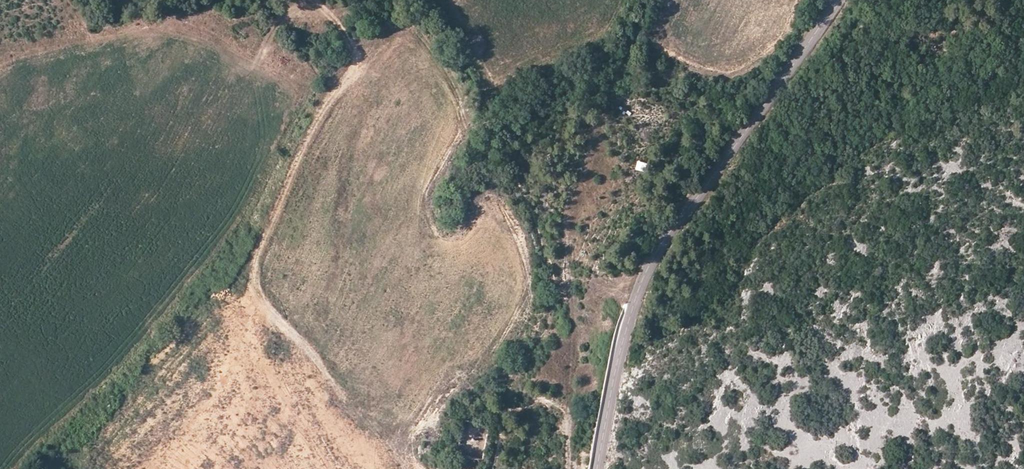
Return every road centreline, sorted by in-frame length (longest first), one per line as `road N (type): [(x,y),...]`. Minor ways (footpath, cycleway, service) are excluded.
road 1 (tertiary): [(598,468),(616,371),(650,262),(836,0)]

